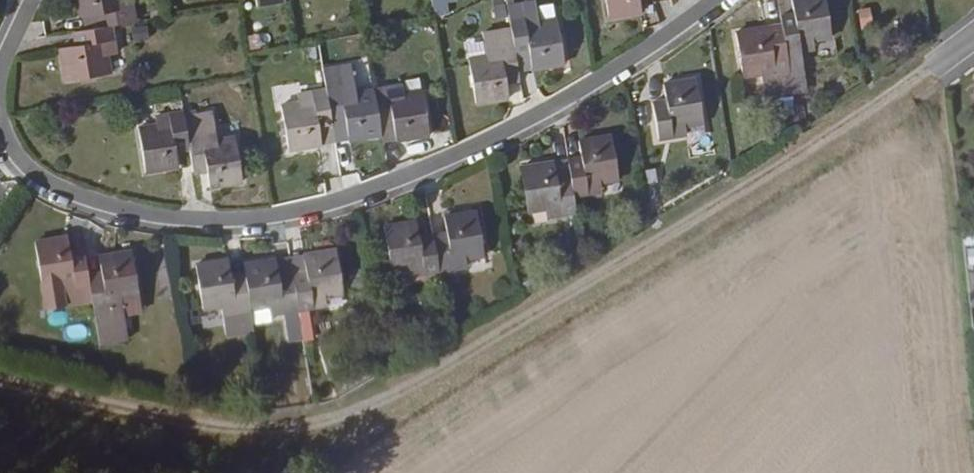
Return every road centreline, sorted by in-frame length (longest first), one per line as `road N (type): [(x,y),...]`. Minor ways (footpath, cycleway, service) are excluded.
road 1 (residential): [(973,34),(889,102),(373,403),(318,421),(259,427),(195,423),(0,381)]
road 2 (residential): [(717,0),(505,135),(359,196),(274,219),(201,222),(80,196),(37,173),(12,145),(0,111)]

